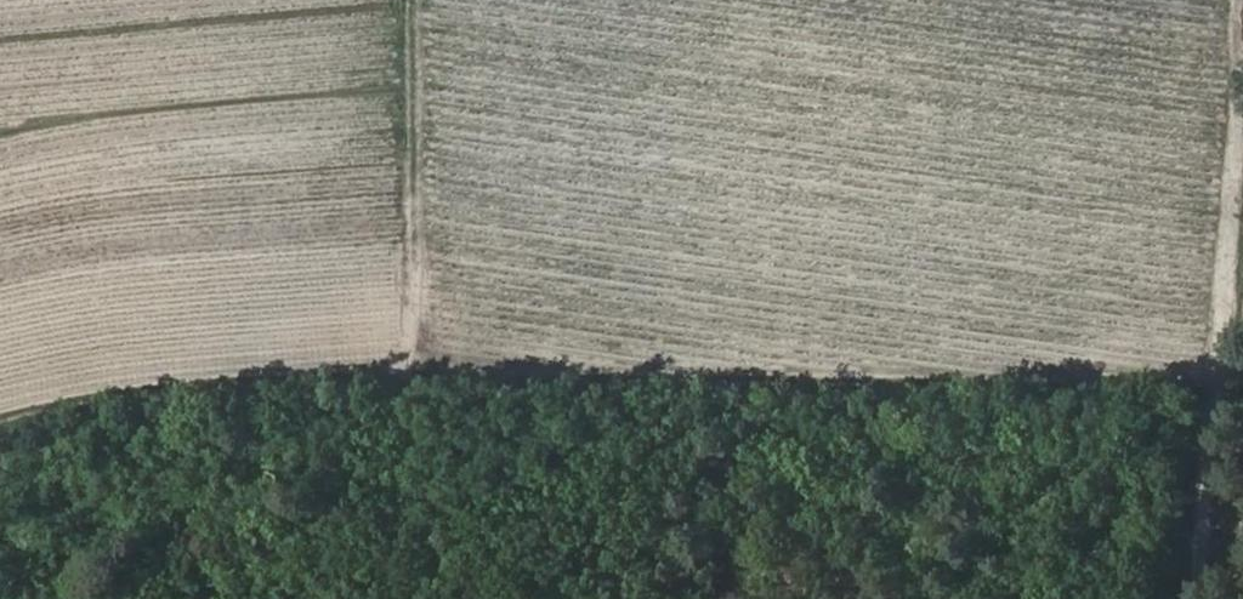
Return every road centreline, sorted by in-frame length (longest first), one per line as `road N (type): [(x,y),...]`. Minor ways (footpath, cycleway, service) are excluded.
road 1 (track): [(1213,377),(843,389),(596,358),(228,378),(88,393),(0,415)]
road 2 (track): [(1242,119),(1190,598)]
road 3 (track): [(413,0),(412,368)]

